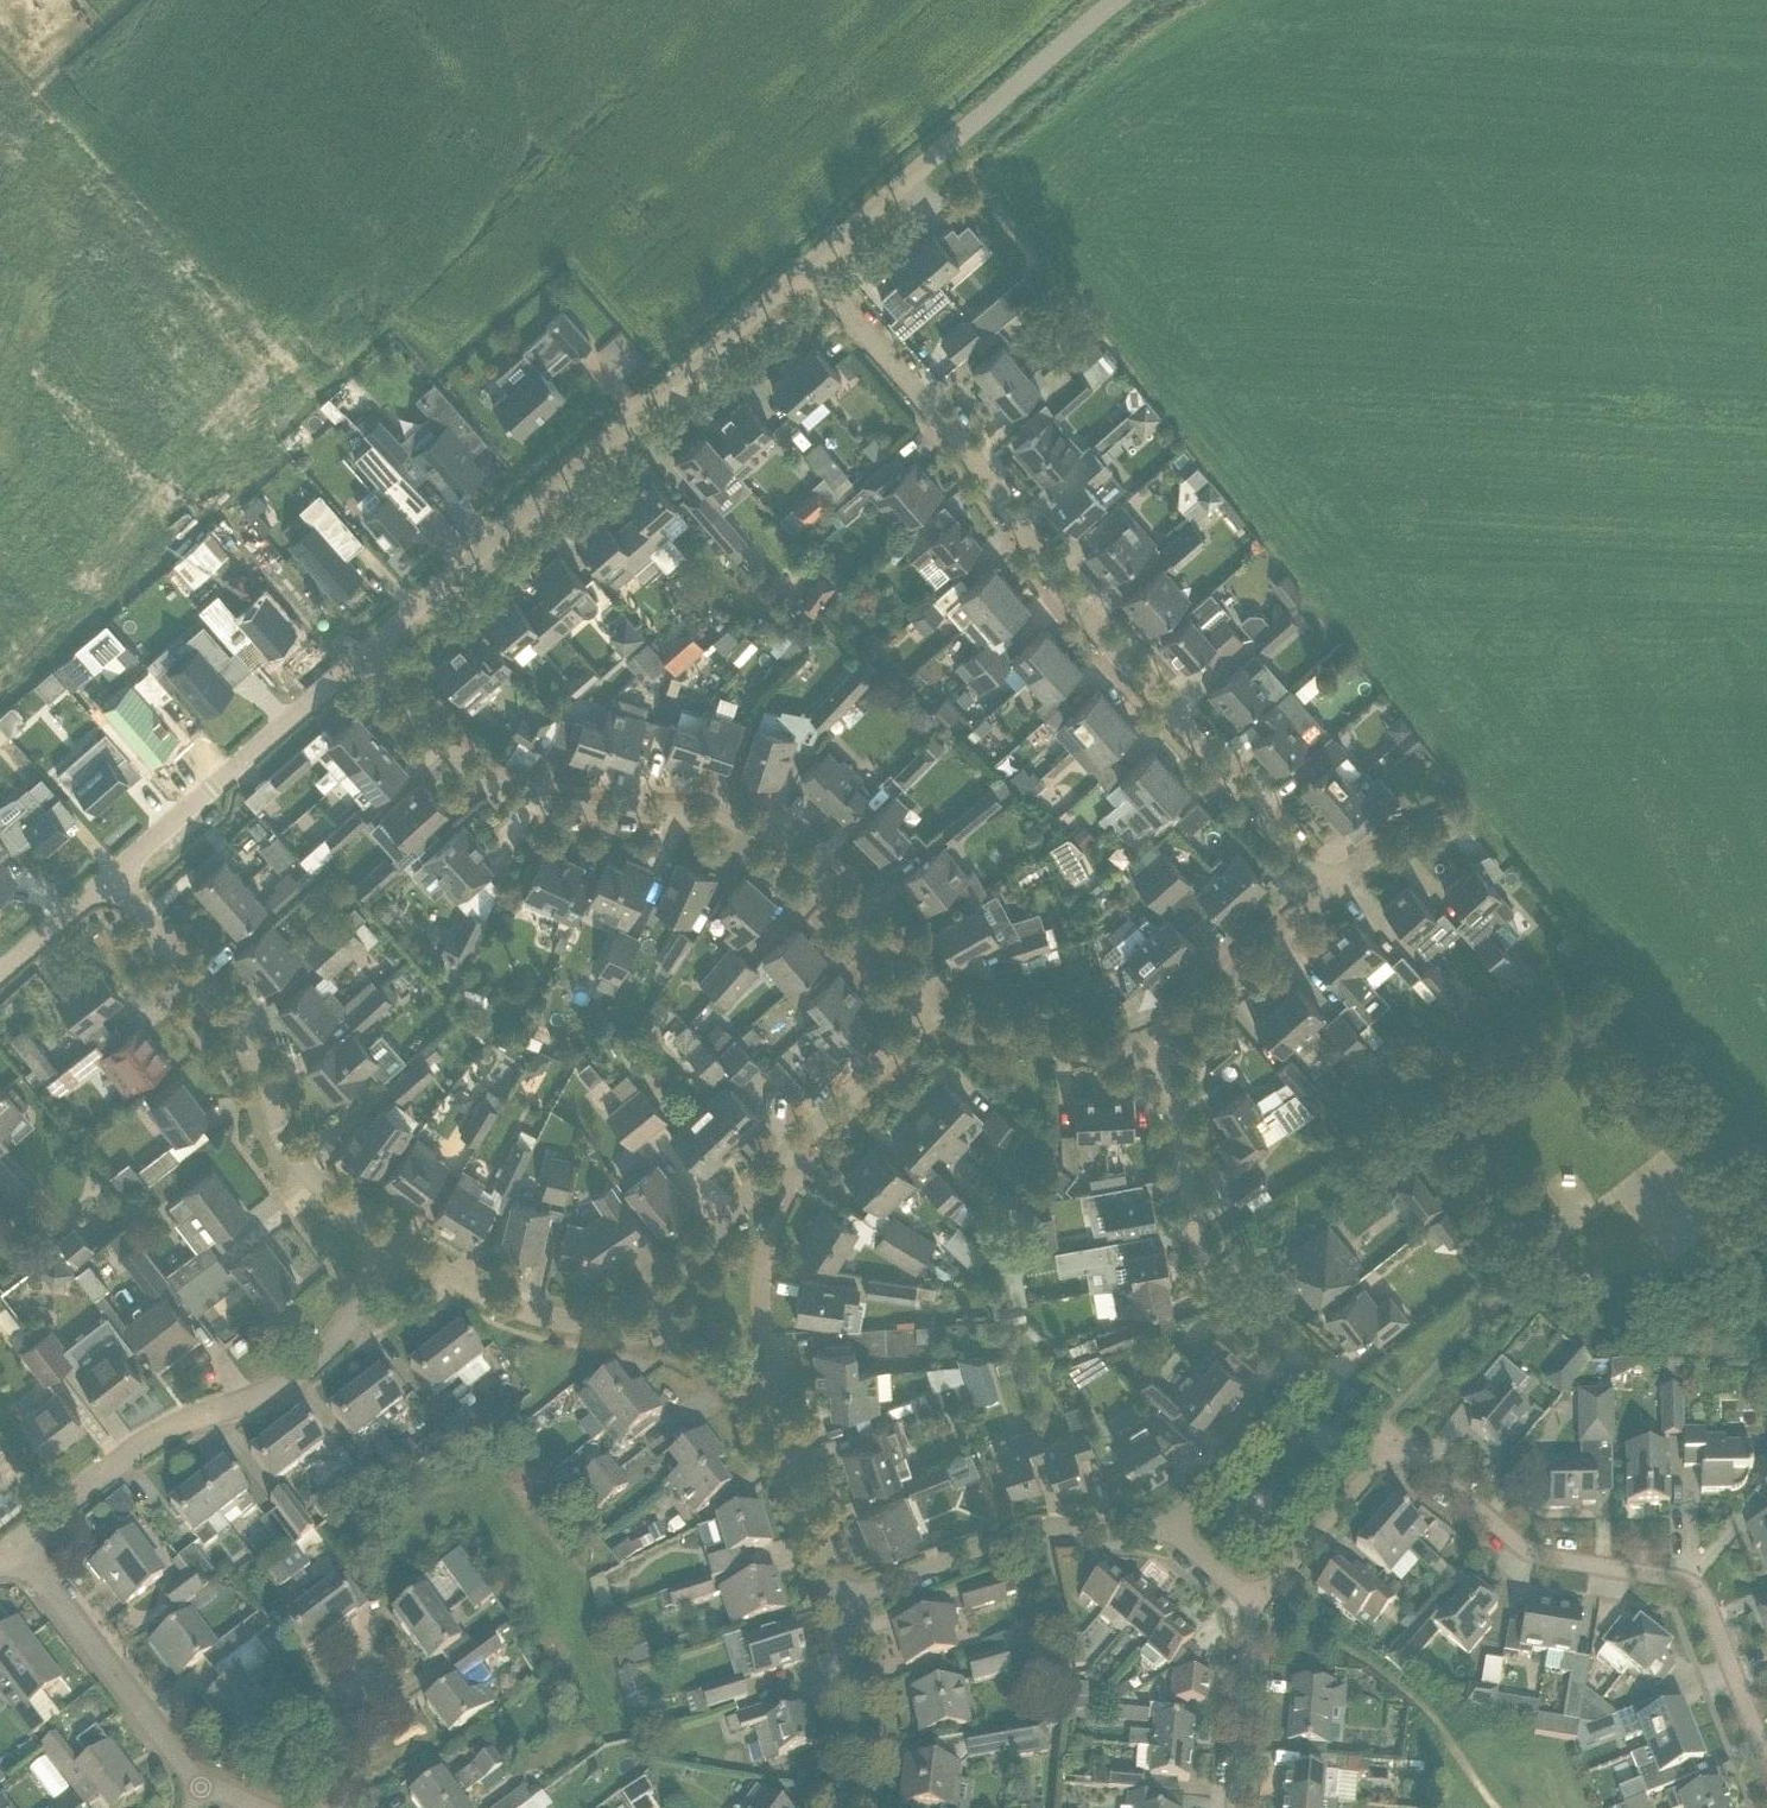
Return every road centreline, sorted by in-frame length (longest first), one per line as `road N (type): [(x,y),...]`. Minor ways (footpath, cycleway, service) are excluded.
road 1 (residential): [(1327,887),(1045,571),(962,441),(807,263)]
road 2 (residential): [(927,1012),(800,856),(763,830),(684,811),(568,810),(520,799),(481,775),(366,651)]
road 3 (unclassified): [(366,651),(807,263)]
road 4 (residential): [(1766,1758),(1697,1590),(1524,1551),(1397,1443)]
road 5 (residential): [(13,1545),(146,1442),(191,1415),(269,1393),(327,1354),(384,1240)]
road 6 (residential): [(384,1240),(294,1161),(255,1066),(110,875)]
road 7 (residential): [(642,1328),(694,1258),(908,1041),(927,1012)]
road 8 (unclassified): [(807,263),(1113,0)]
road 9 (residential): [(1307,1365),(1221,1287),(1199,1253),(1160,1046)]
road 10 (residential): [(835,1601),(1044,1529),(1173,1531)]
road 11 (unclassified): [(110,875),(366,651)]
road 12 (residential): [(13,1545),(203,1785)]
road 13 (residential): [(642,1328),(553,1320),(441,1274),(384,1240)]
road 14 (residential): [(1160,1046),(927,1012)]
road 15 (residential): [(1160,1046),(1327,887)]
road 16 (residential): [(835,1601),(777,1431),(747,1392)]
road 17 (residential): [(1307,1365),(1173,1531)]
road 18 (residential): [(1257,1600),(1397,1443)]
road 19 (residential): [(845,1807),(859,1733),(835,1601)]
road 20 (residential): [(1236,1807),(1257,1600)]
road 21 (residential): [(747,1392),(765,1357),(772,1231)]
road 22 (residential): [(1327,887),(1371,854),(1465,826)]
road 23 (unclassified): [(0,970),(110,875)]
road 24 (residential): [(747,1392),(677,1341),(642,1328)]

